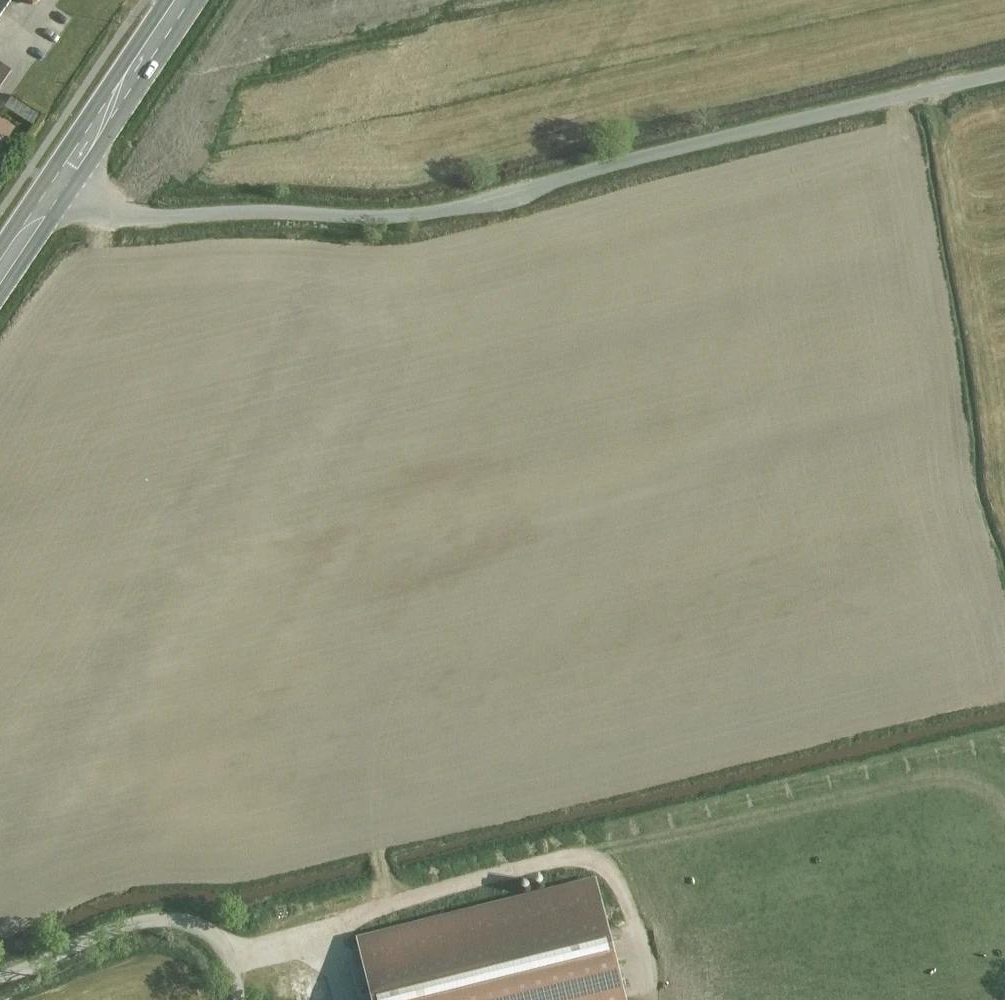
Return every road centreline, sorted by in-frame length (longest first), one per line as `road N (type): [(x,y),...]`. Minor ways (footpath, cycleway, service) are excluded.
road 1 (residential): [(65,182),(133,219),(265,210),(400,217),(1004,79)]
road 2 (unclassified): [(0,974),(17,973),(122,924),(191,919),(234,955),(244,999)]
road 3 (primary): [(65,182),(186,0)]

